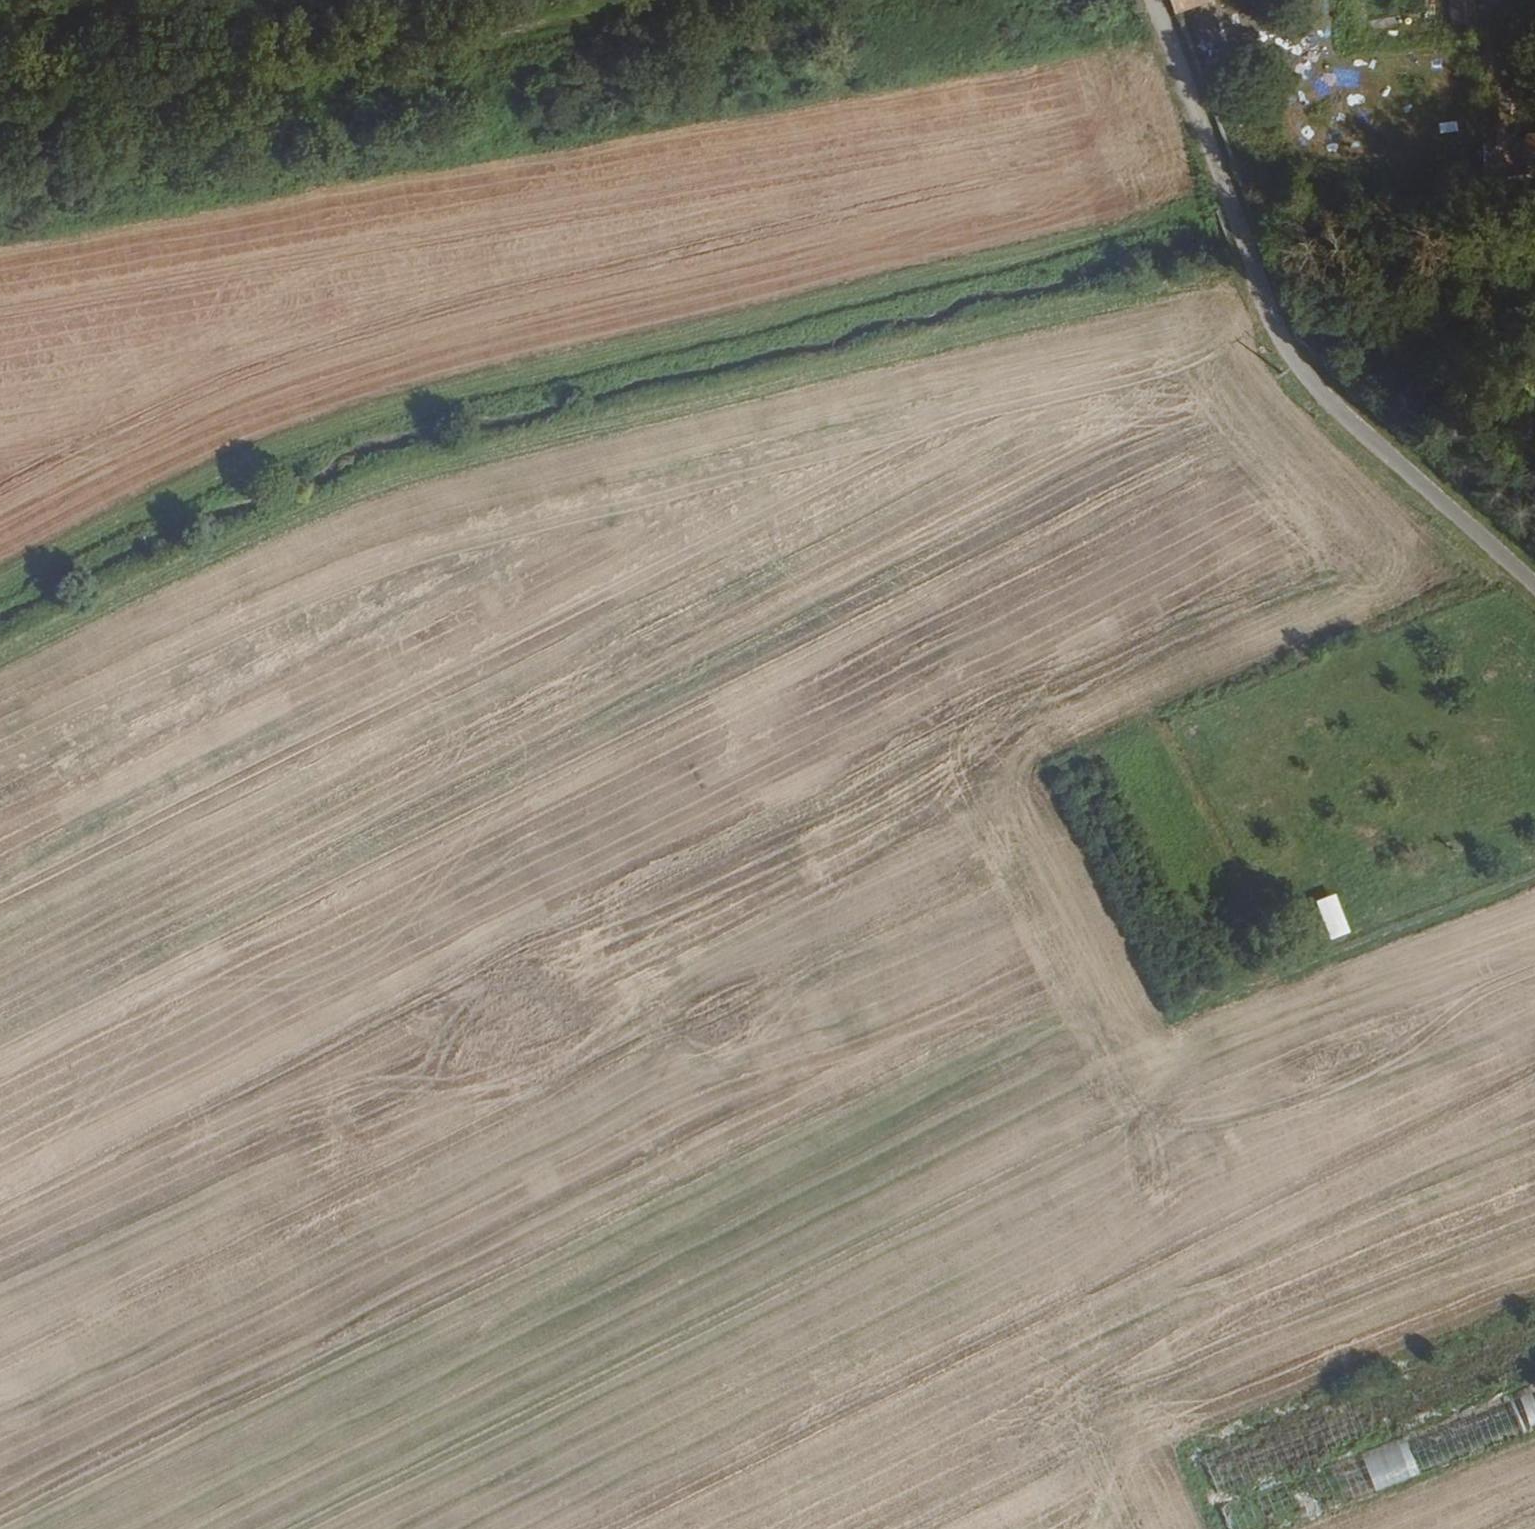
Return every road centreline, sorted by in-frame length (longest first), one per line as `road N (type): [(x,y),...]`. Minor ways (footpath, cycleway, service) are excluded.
road 1 (track): [(729,0),(0,122)]
road 2 (unclassified): [(1156,0),(1279,340),(1332,422),(1534,596)]

